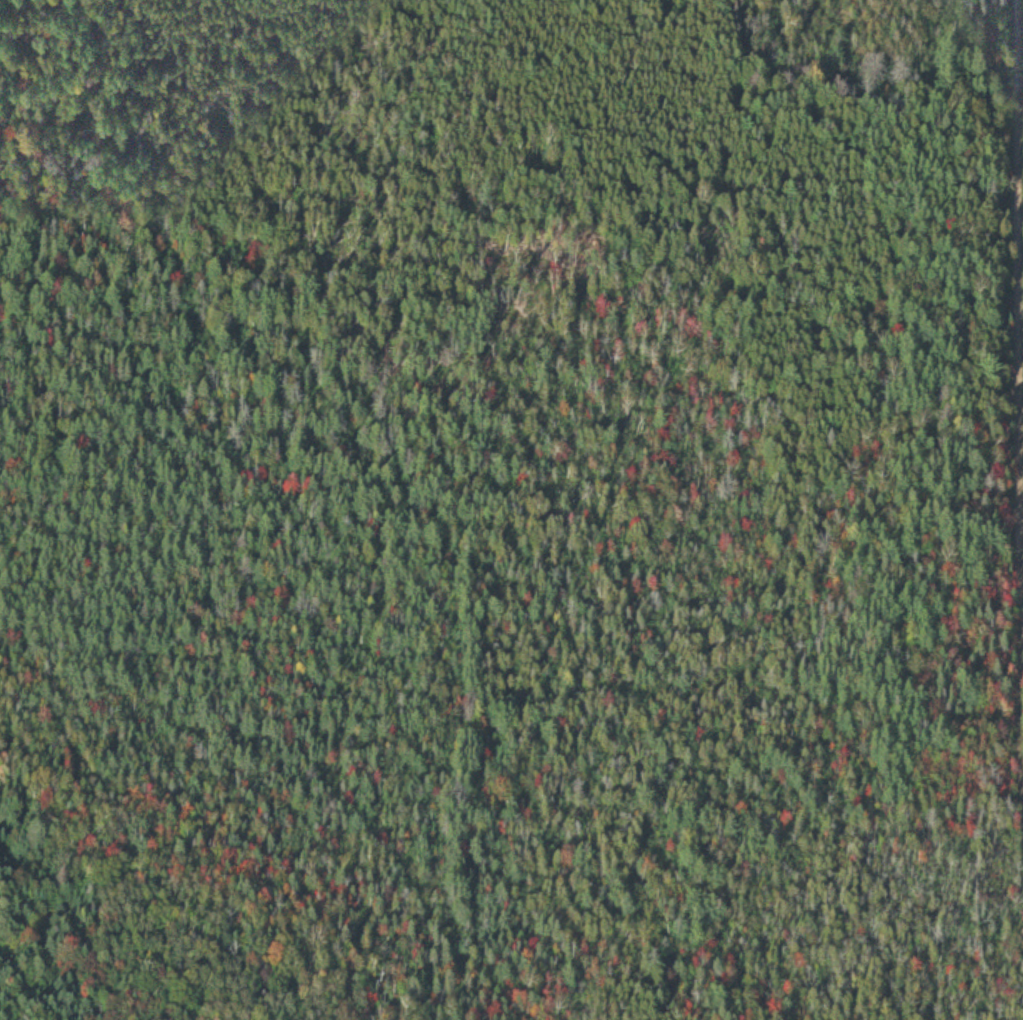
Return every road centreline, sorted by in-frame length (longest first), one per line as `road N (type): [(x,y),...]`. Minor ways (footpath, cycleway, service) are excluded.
road 1 (track): [(1022,152),(1021,0)]

